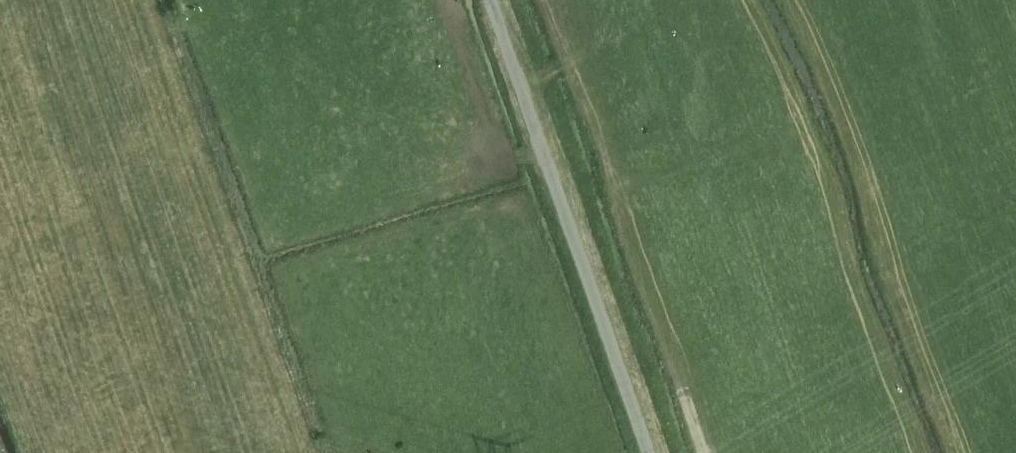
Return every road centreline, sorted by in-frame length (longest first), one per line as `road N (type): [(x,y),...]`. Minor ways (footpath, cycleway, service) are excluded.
road 1 (unclassified): [(654,452),(495,0)]

